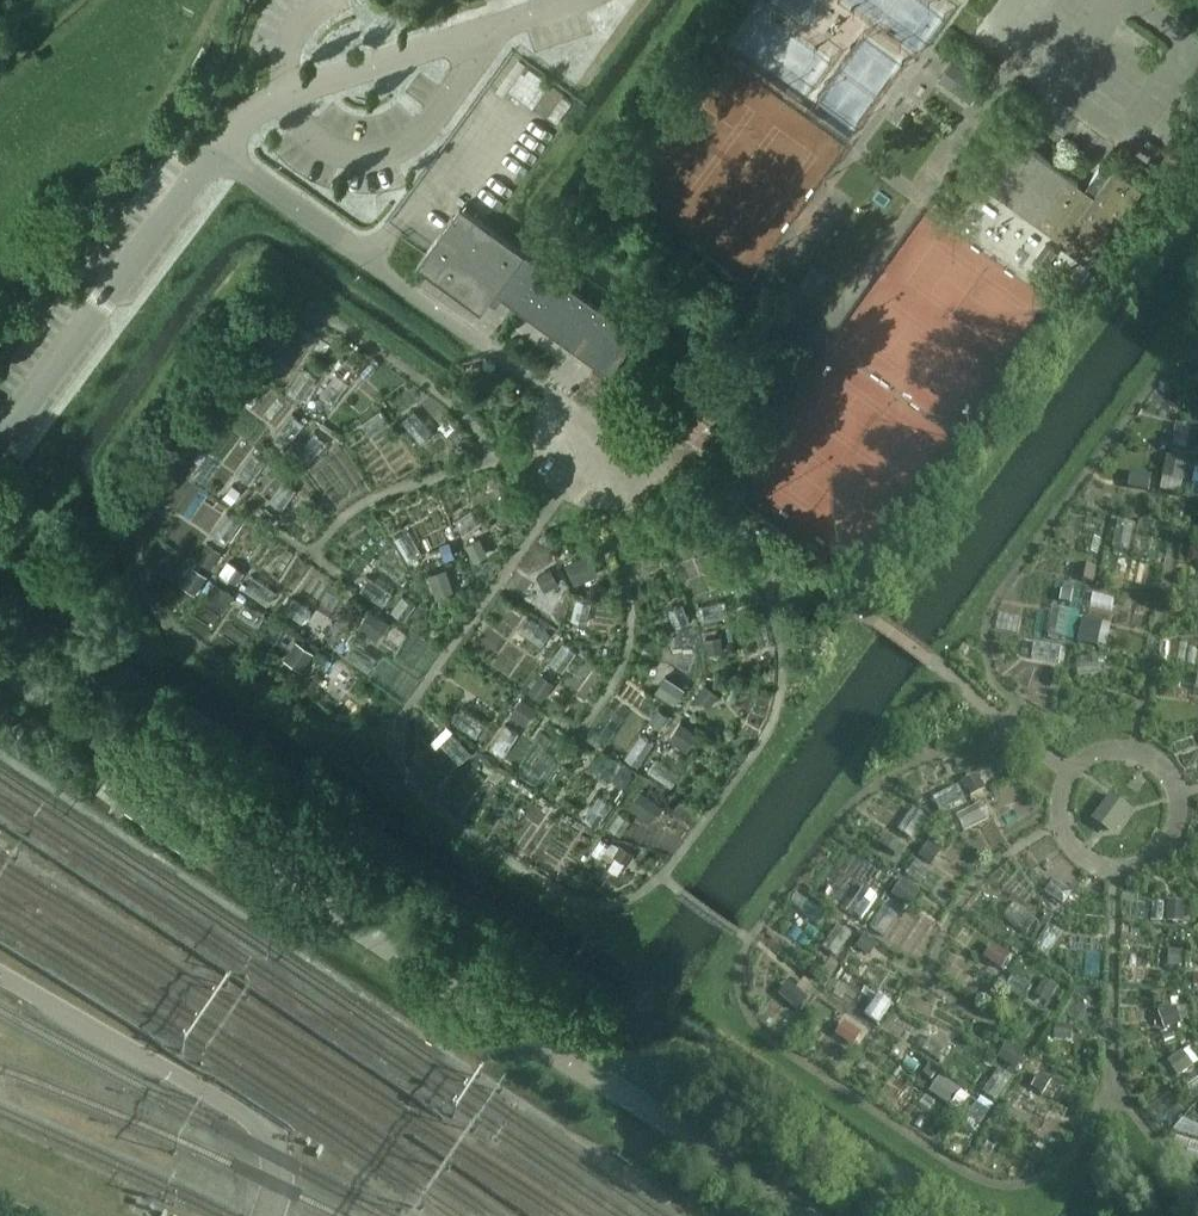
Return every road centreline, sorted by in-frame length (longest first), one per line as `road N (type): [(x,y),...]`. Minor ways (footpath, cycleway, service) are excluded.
road 1 (unclassified): [(800,1215),(234,841),(0,667)]
road 2 (track): [(200,173),(161,146),(160,131),(218,0)]

